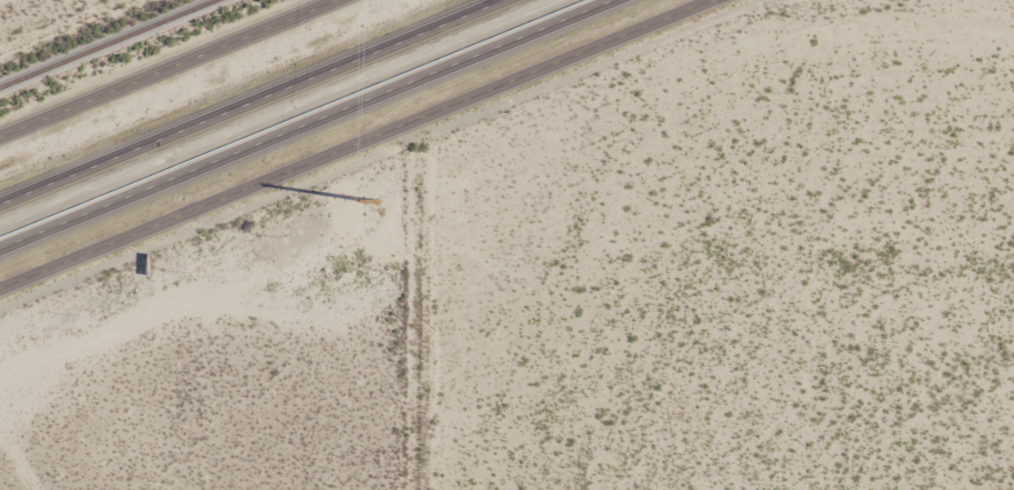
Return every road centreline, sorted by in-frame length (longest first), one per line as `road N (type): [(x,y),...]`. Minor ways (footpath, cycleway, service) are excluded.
road 1 (residential): [(735,0),(0,292)]
road 2 (motorway): [(0,248),(611,0)]
road 3 (motorway): [(503,0),(0,204)]
road 4 (residential): [(0,136),(334,0)]

